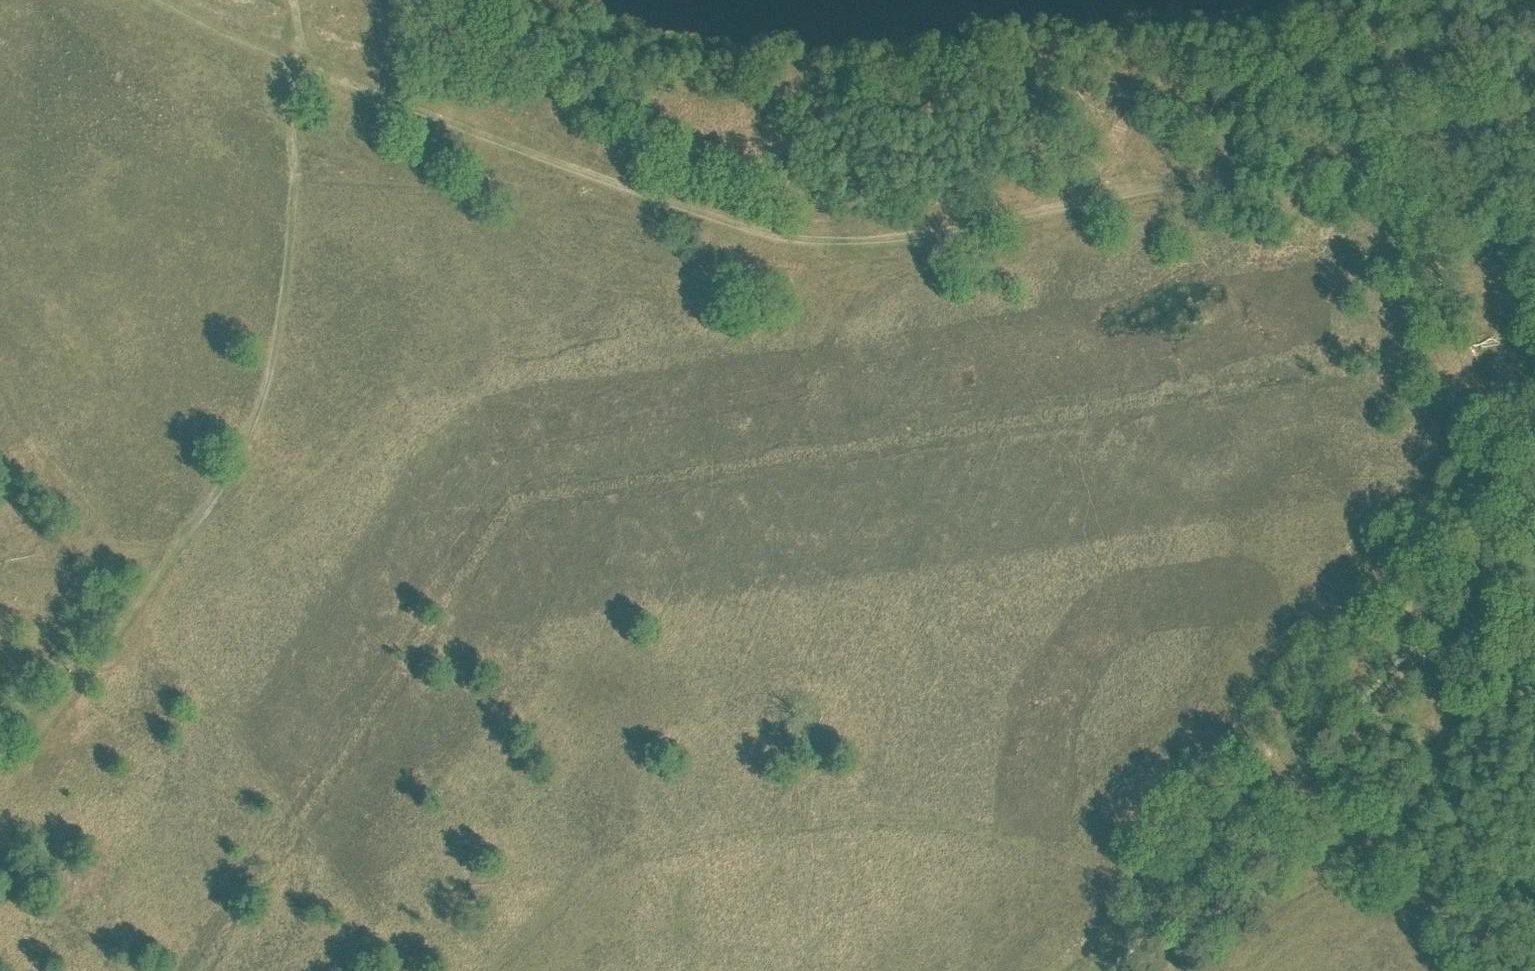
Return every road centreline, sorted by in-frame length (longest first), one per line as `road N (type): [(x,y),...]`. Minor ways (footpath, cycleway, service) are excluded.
road 1 (track): [(298,63),(764,234),(862,243),(1534,123)]
road 2 (track): [(1085,970),(1534,509)]
road 3 (unclassified): [(298,63),(142,0)]

